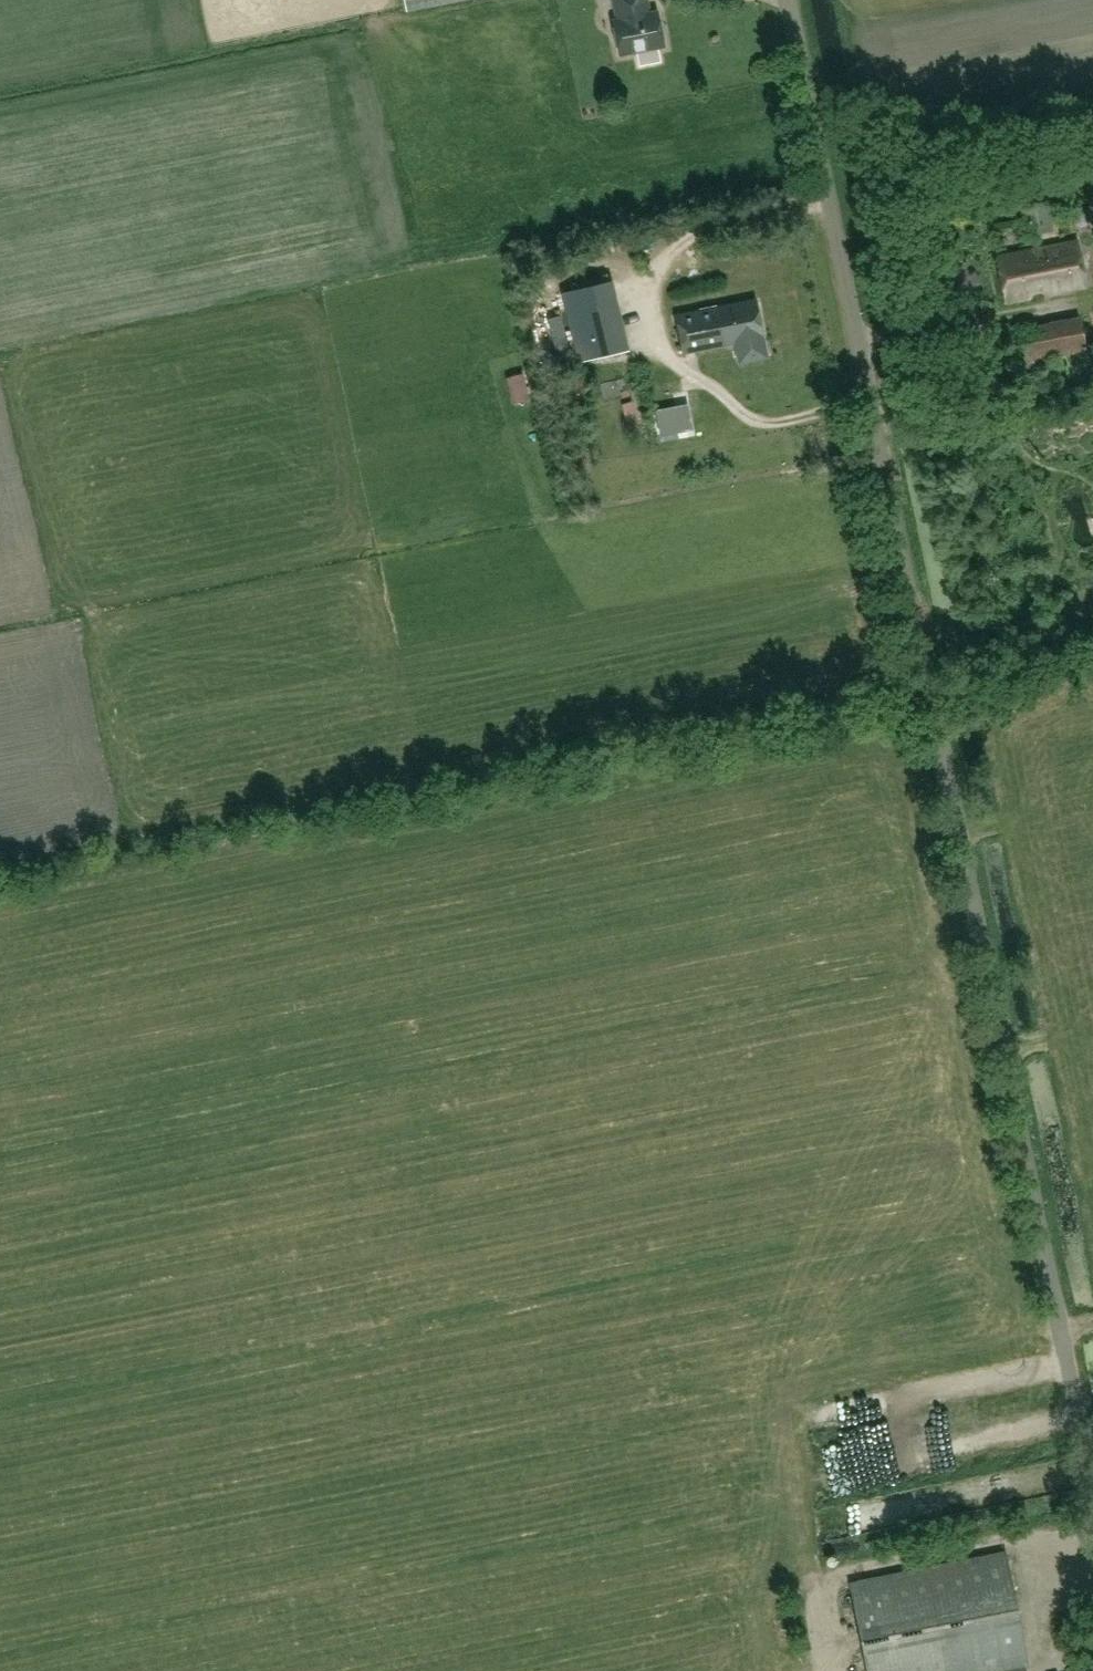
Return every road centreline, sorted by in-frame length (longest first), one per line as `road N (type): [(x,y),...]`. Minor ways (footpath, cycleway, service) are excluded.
road 1 (unclassified): [(1092,1476),(791,0)]

